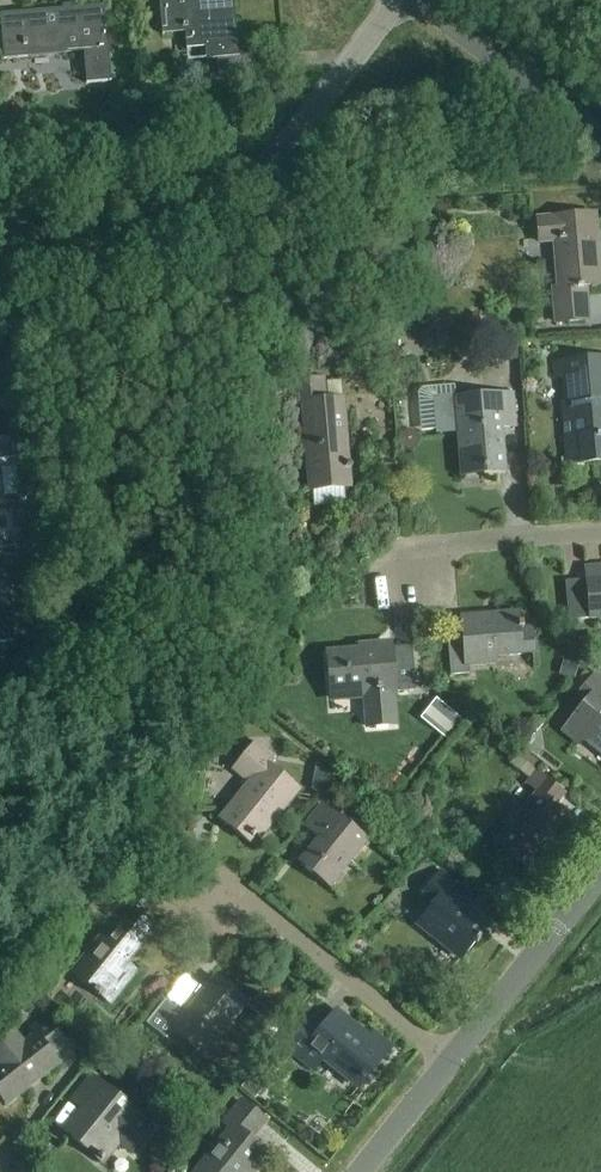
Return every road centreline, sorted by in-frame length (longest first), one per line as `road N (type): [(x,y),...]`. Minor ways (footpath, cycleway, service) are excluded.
road 1 (residential): [(400,0),(292,138),(224,197),(104,258),(0,279)]
road 2 (residential): [(448,1059),(201,862)]
road 3 (unclassified): [(448,1059),(600,872)]
road 4 (unclassified): [(600,143),(418,0)]
road 5 (residential): [(600,533),(391,555)]
road 6 (unclassified): [(358,1171),(448,1059)]

